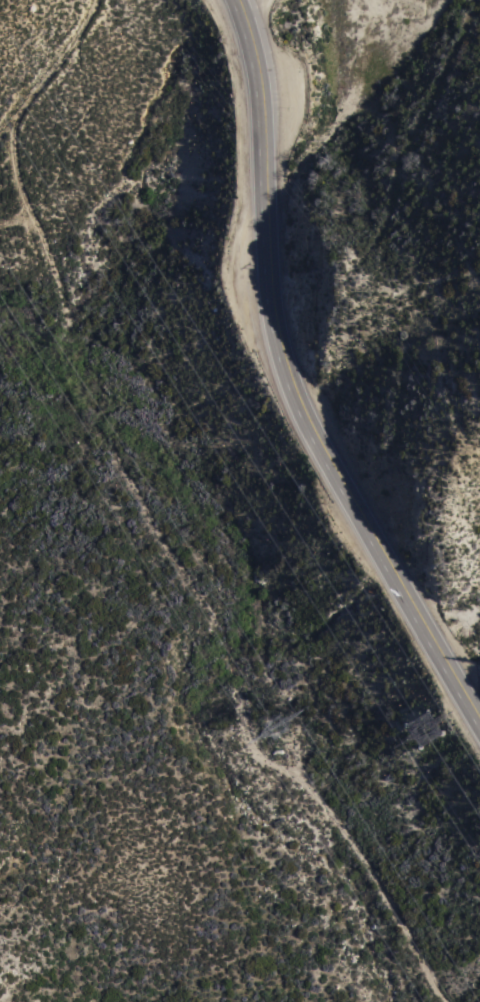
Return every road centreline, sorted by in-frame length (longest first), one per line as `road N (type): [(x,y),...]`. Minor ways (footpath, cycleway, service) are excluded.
road 1 (primary): [(479,726),(298,410),(271,330),(254,69),(234,0)]

